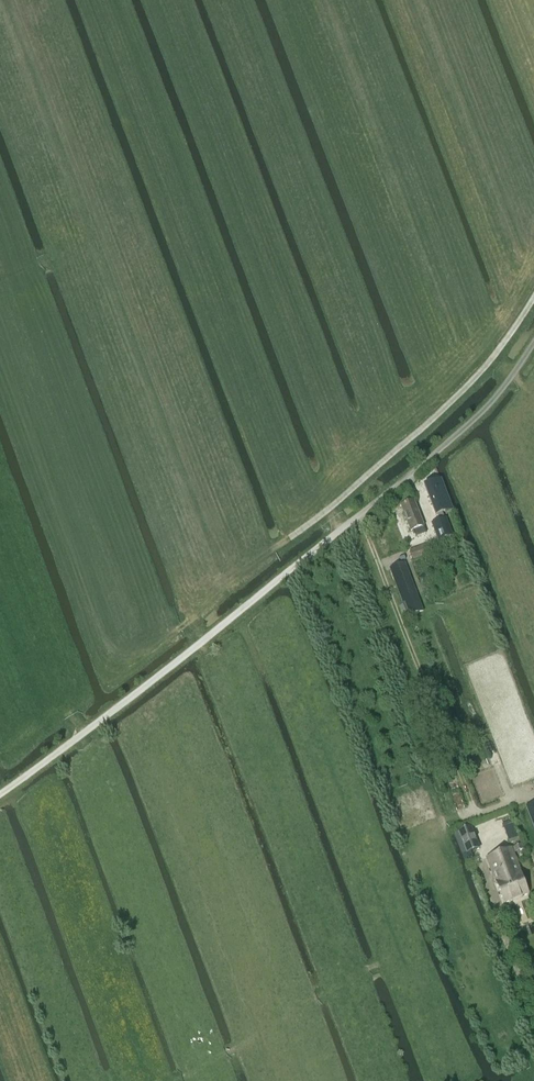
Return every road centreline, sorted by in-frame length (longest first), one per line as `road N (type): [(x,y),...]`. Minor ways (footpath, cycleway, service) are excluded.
road 1 (track): [(72,712),(213,1080)]
road 2 (track): [(0,796),(290,573)]
road 3 (track): [(289,539),(439,418),(533,302)]
road 4 (unclassified): [(290,573),(479,416),(533,345)]

